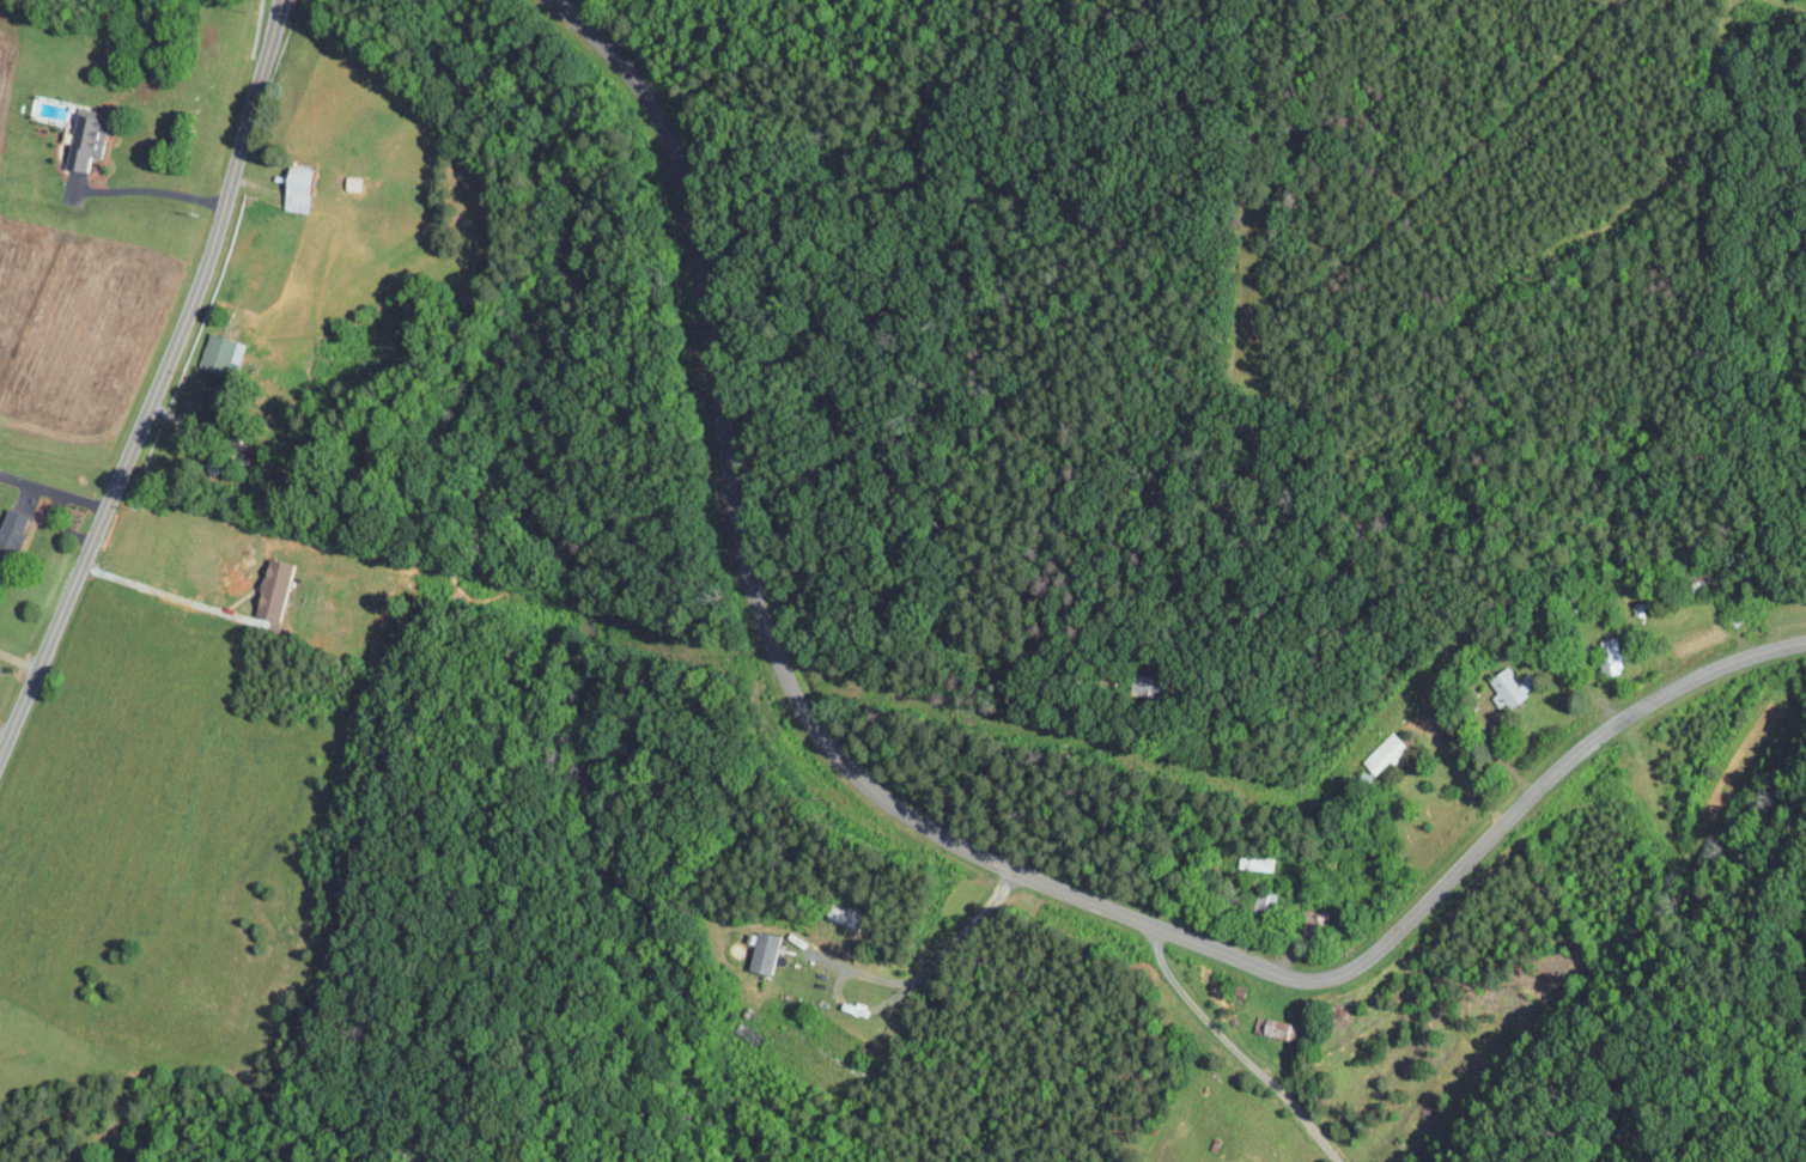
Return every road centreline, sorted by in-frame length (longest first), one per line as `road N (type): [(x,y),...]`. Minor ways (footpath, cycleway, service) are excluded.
road 1 (residential): [(1805,658),(1715,681),(1556,766),(1380,948),(1318,980),(1283,975),(1155,927),(932,832),(850,771),(786,680),(743,550),(688,196),(665,124),(612,47),(556,0)]
road 2 (residential): [(0,749),(194,291),(275,0)]

